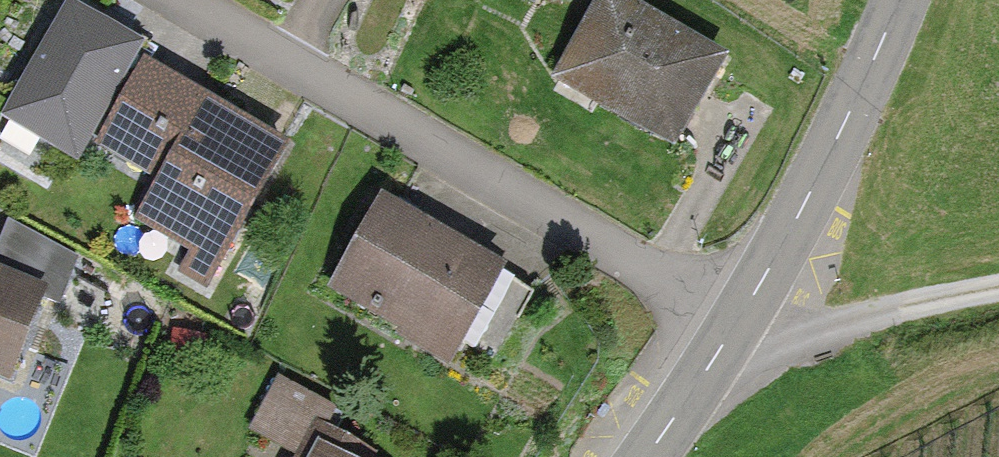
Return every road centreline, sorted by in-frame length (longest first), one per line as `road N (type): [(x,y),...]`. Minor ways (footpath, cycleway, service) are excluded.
road 1 (residential): [(733,327),(182,0)]
road 2 (tertiary): [(733,327),(806,199),(898,0)]
road 3 (track): [(998,285),(761,345),(733,327)]
road 4 (tertiary): [(645,456),(733,327)]

